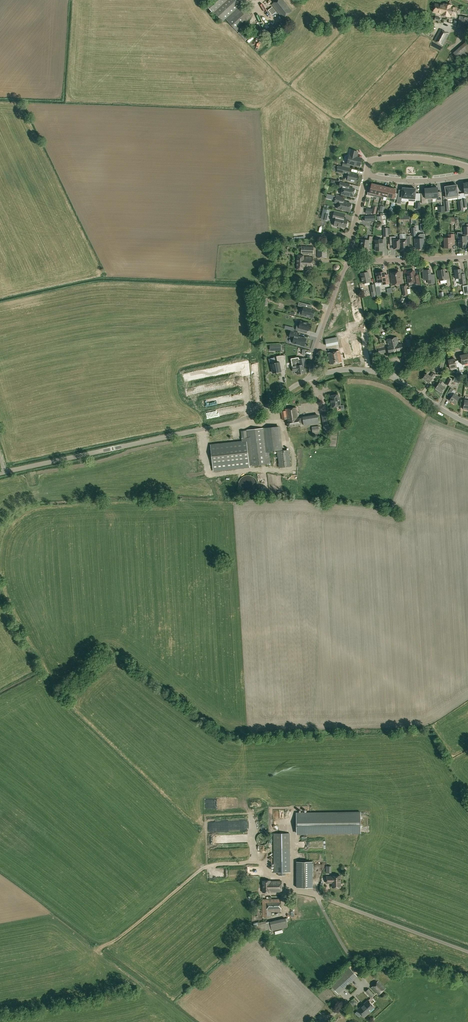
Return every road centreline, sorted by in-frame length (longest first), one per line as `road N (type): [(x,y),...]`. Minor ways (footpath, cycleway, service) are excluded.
road 1 (unclassified): [(0,474),(241,420),(314,378)]
road 2 (unclassified): [(467,952),(313,894)]
road 3 (residential): [(314,378),(312,359),(350,263)]

